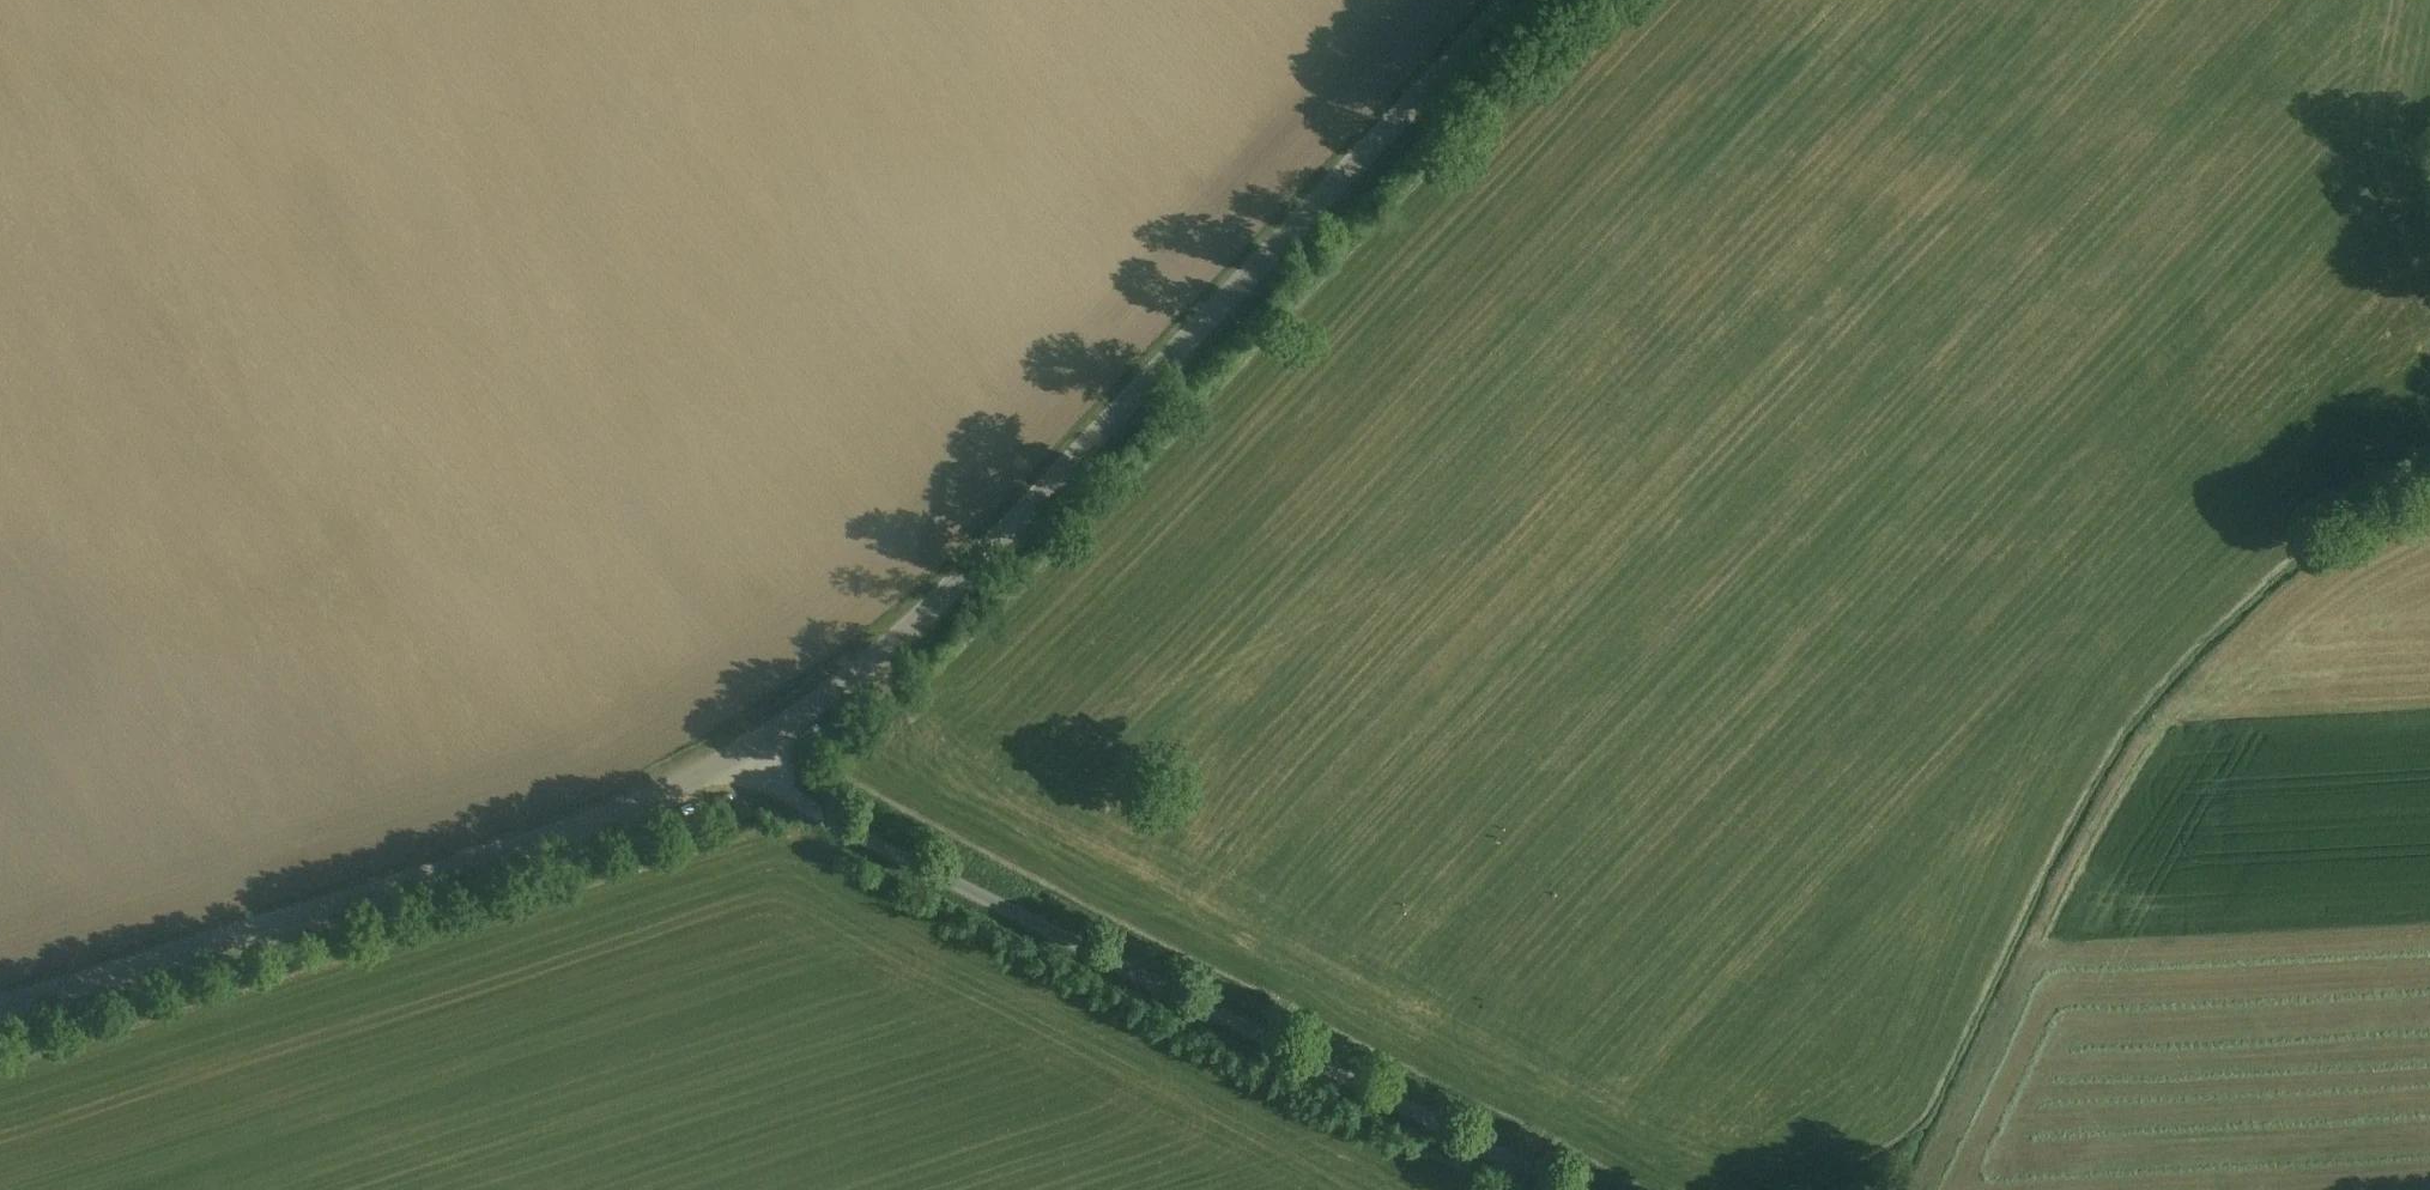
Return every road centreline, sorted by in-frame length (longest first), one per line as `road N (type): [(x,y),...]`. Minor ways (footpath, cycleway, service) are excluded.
road 1 (unclassified): [(1518,0),(915,622),(753,744)]
road 2 (unclassified): [(1564,1189),(829,821),(774,774),(753,744)]
road 3 (unclassified): [(753,744),(661,790),(0,1008)]

